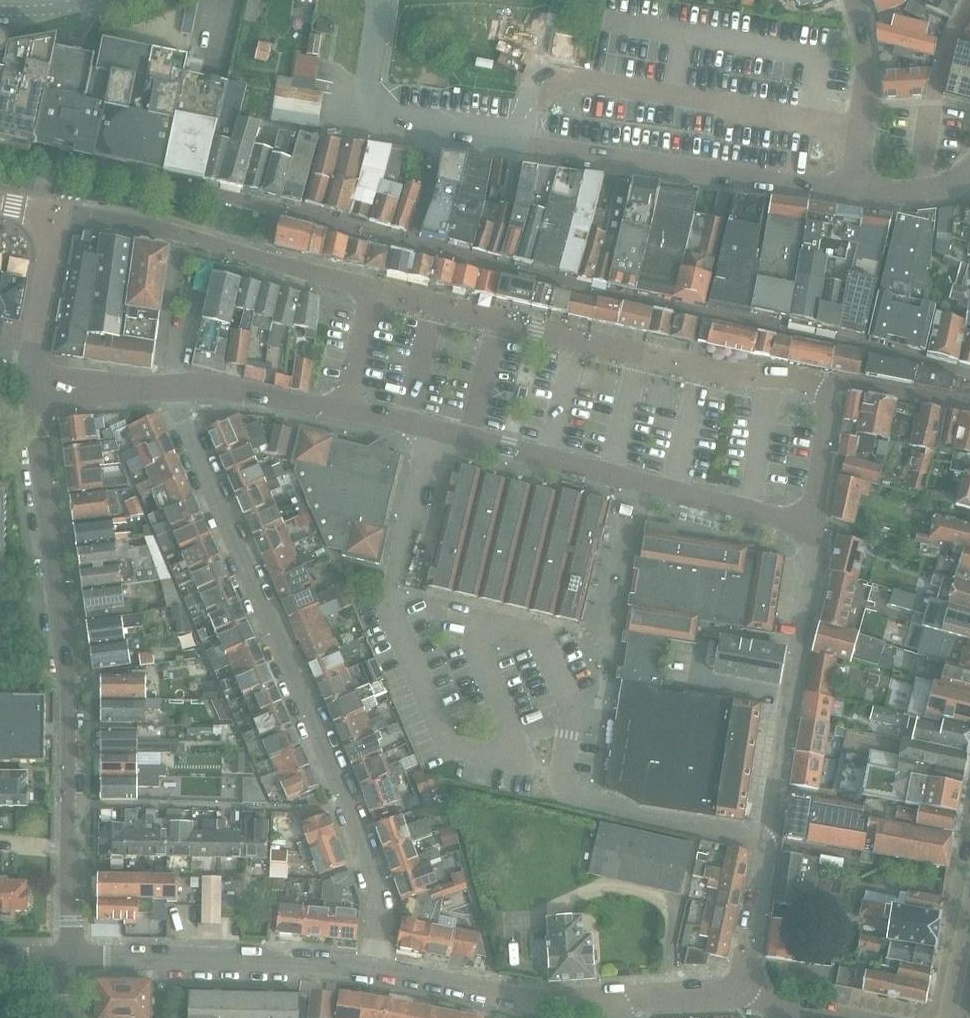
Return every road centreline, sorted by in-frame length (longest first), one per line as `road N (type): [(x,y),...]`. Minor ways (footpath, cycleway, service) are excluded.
road 1 (residential): [(371,967),(380,911),(348,808),(185,430),(176,388)]
road 2 (residential): [(856,188),(520,141),(379,111),(367,94),(379,0)]
road 3 (tertiary): [(72,958),(67,668),(32,387)]
road 4 (residential): [(343,409),(813,527)]
road 5 (residential): [(813,527),(738,988)]
road 6 (residential): [(343,409),(372,289),(161,228),(54,214)]
road 7 (residential): [(72,958),(371,967)]
road 8 (residential): [(371,967),(521,998),(600,999),(611,1007)]
road 9 (residential): [(856,188),(865,66),(854,0)]
road 10 (tertiary): [(32,387),(54,214)]
road 11 (residential): [(176,388),(234,388),(343,409)]
road 12 (residential): [(969,404),(845,382),(827,391)]
road 13 (residential): [(32,387),(176,388)]
road 14 (residential): [(813,527),(827,391)]
road 15 (residential): [(611,1007),(721,998),(738,988)]
road 16 (residential): [(969,169),(919,191),(856,188)]

